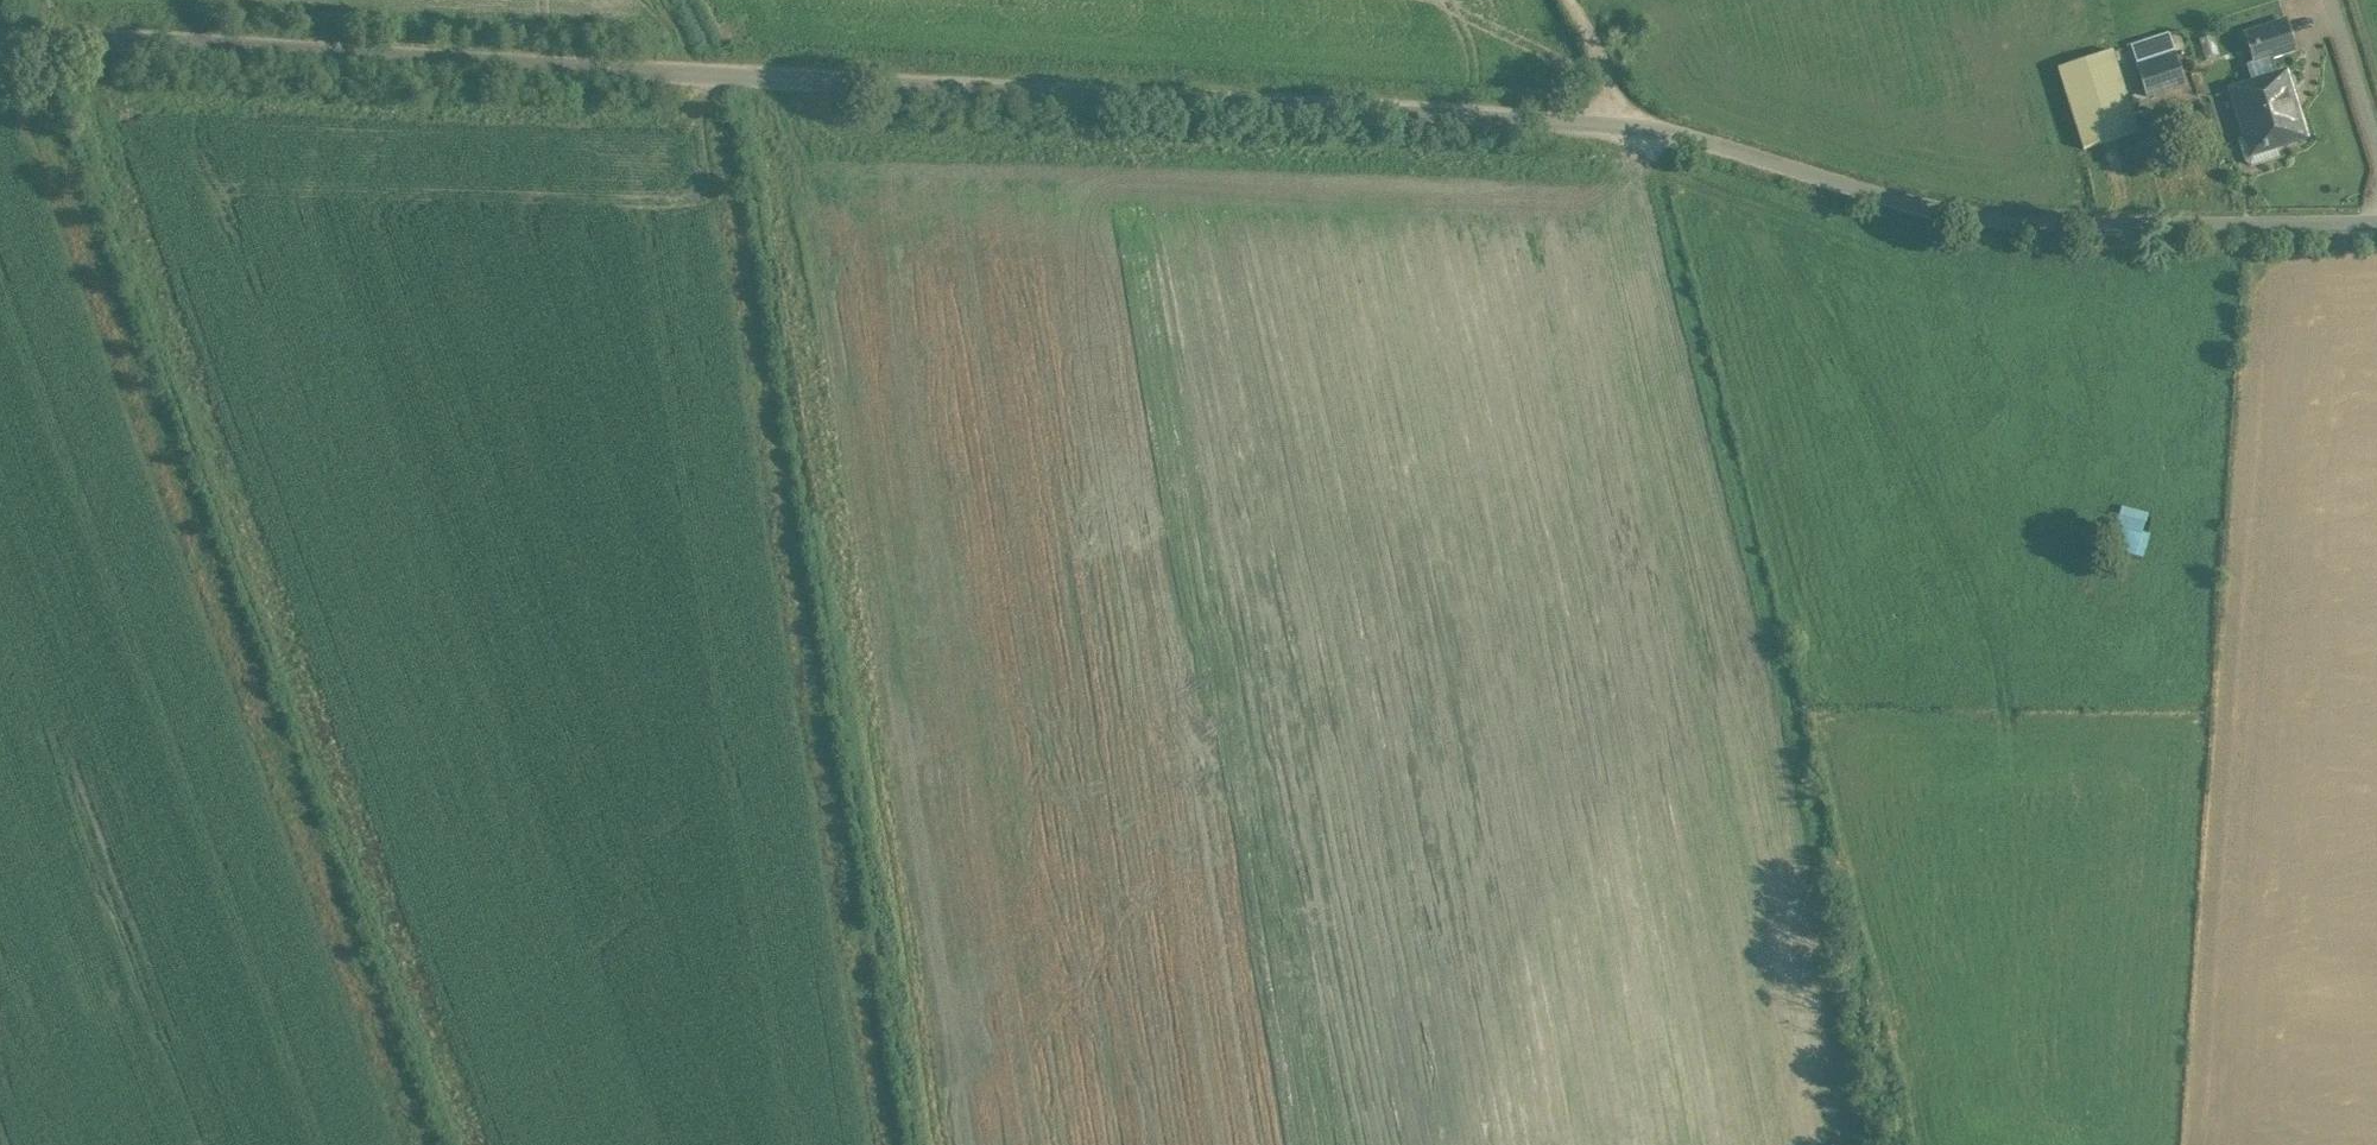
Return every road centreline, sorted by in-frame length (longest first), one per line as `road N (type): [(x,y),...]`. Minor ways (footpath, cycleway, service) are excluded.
road 1 (unclassified): [(0,55),(82,35),(165,33),(1640,127),(1990,224),(2376,229)]
road 2 (track): [(1640,127),(1572,0)]

